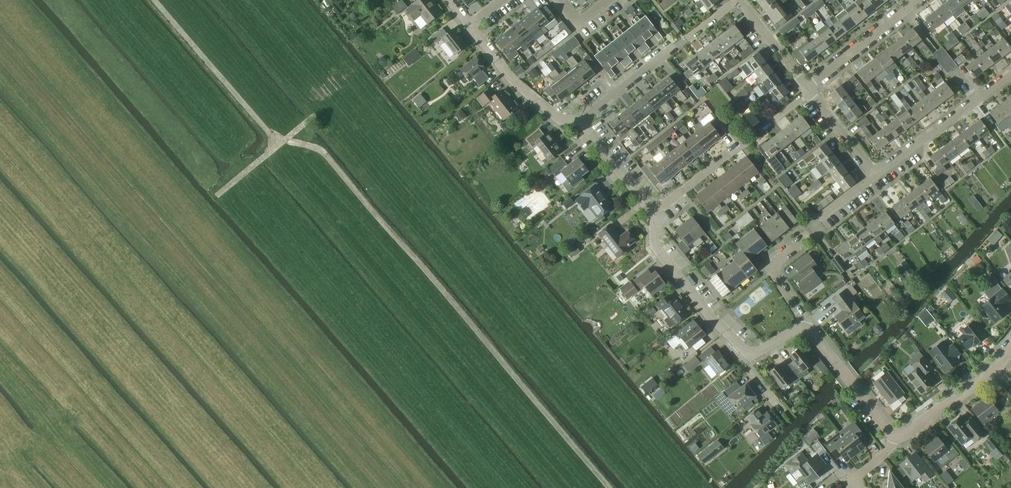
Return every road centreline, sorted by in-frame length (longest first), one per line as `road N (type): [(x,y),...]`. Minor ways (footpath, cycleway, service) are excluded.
road 1 (track): [(609,487),(320,149),(272,138),(154,0)]
road 2 (residential): [(806,328),(755,353),(742,349),(660,256),(653,216)]
road 3 (residential): [(579,124),(740,2)]
road 4 (residential): [(875,176),(1010,75)]
road 5 (residential): [(579,124),(553,117),(518,88),(471,27)]
road 6 (residential): [(898,440),(1010,346)]
road 7 (residential): [(898,440),(806,328)]
road 8 (residential): [(807,89),(913,0)]

